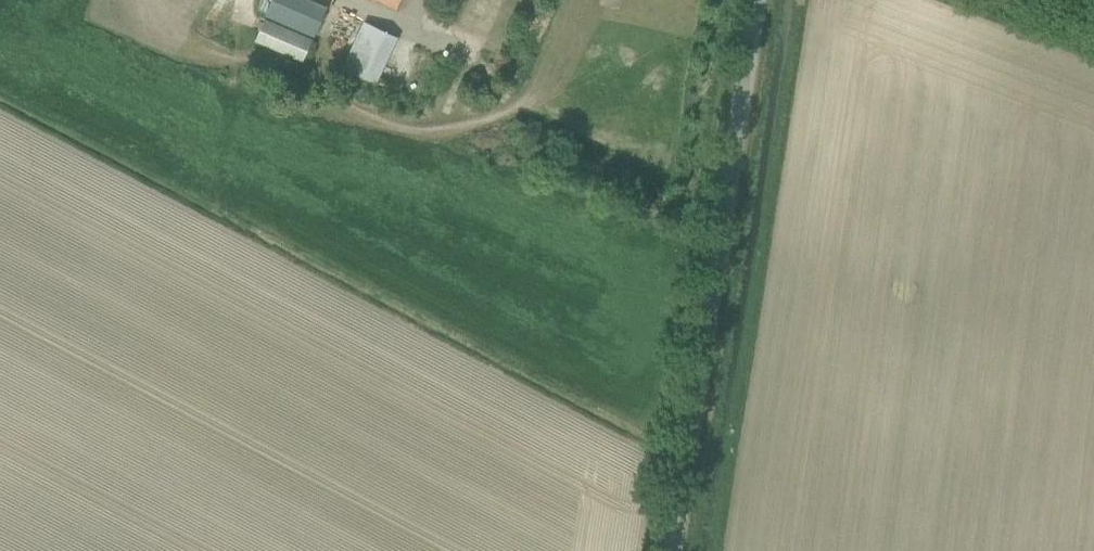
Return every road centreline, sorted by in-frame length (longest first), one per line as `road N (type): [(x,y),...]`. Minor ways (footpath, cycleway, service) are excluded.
road 1 (unclassified): [(671,550),(759,0)]

